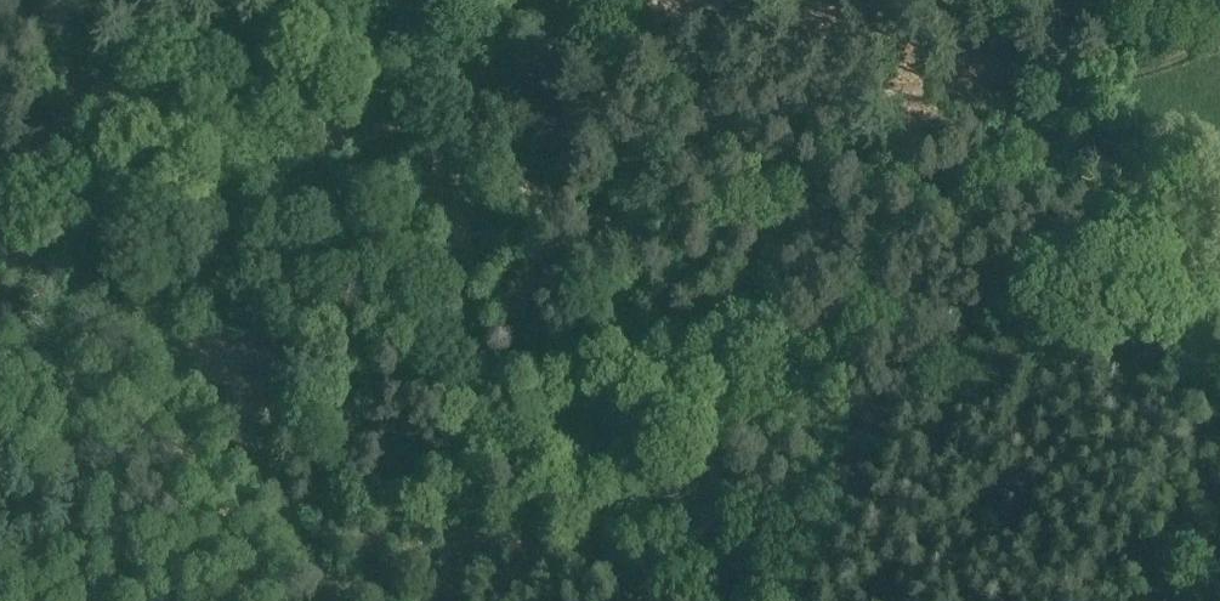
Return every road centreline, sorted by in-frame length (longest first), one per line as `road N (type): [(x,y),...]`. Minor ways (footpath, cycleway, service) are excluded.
road 1 (tertiary): [(0,259),(437,0)]

